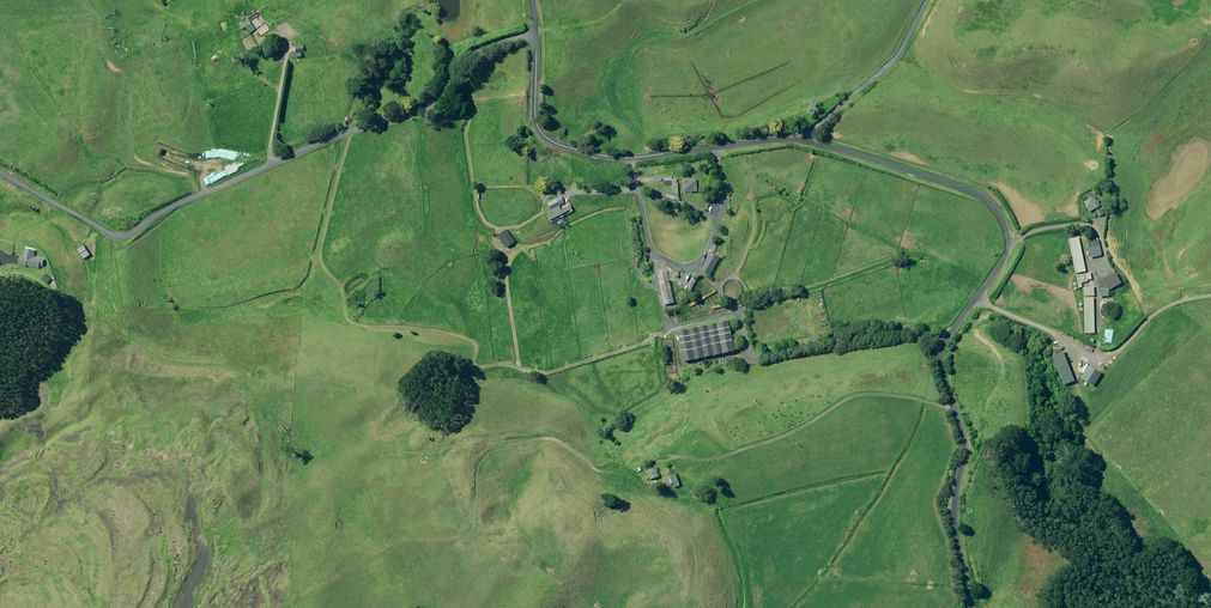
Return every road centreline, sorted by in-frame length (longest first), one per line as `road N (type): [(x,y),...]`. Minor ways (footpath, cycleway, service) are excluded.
road 1 (unclassified): [(972,607),(956,503),(962,425),(941,358),(1007,256),(1007,229),(976,193),(804,140)]
road 2 (unclassified): [(0,169),(86,227),(124,231),(344,131),(429,106),(461,57),(536,35)]
road 3 (unclassified): [(804,140),(634,158),(551,142),(537,125),(532,99),(536,35)]
road 4 (unclassified): [(804,140),(895,54),(926,0)]

